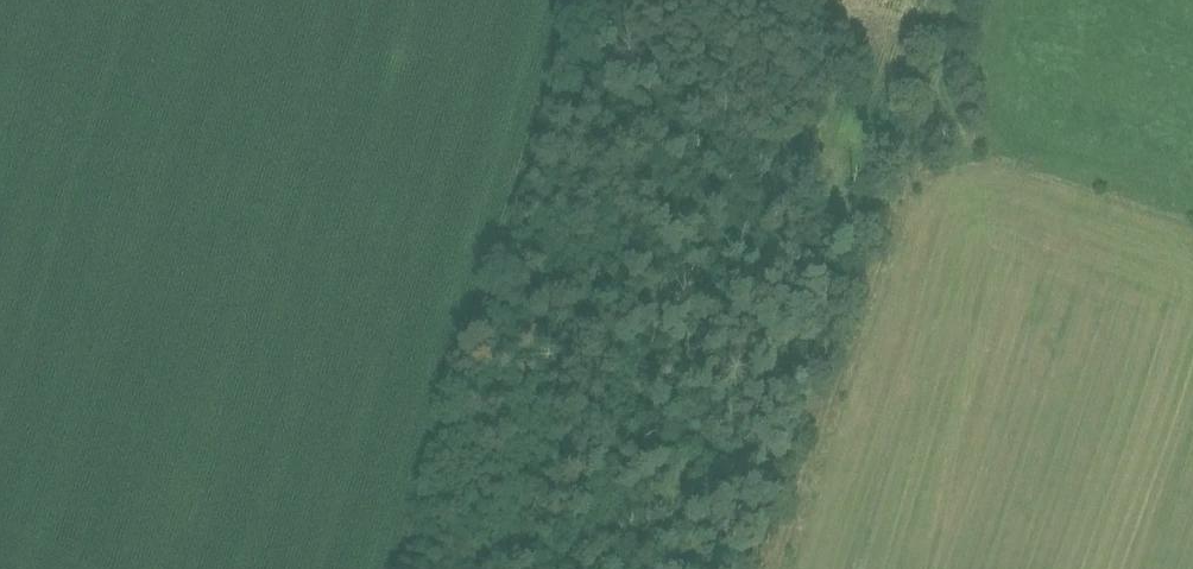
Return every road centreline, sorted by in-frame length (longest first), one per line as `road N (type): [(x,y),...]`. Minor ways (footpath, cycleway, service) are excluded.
road 1 (track): [(957,0),(944,36),(939,107),(970,183)]

